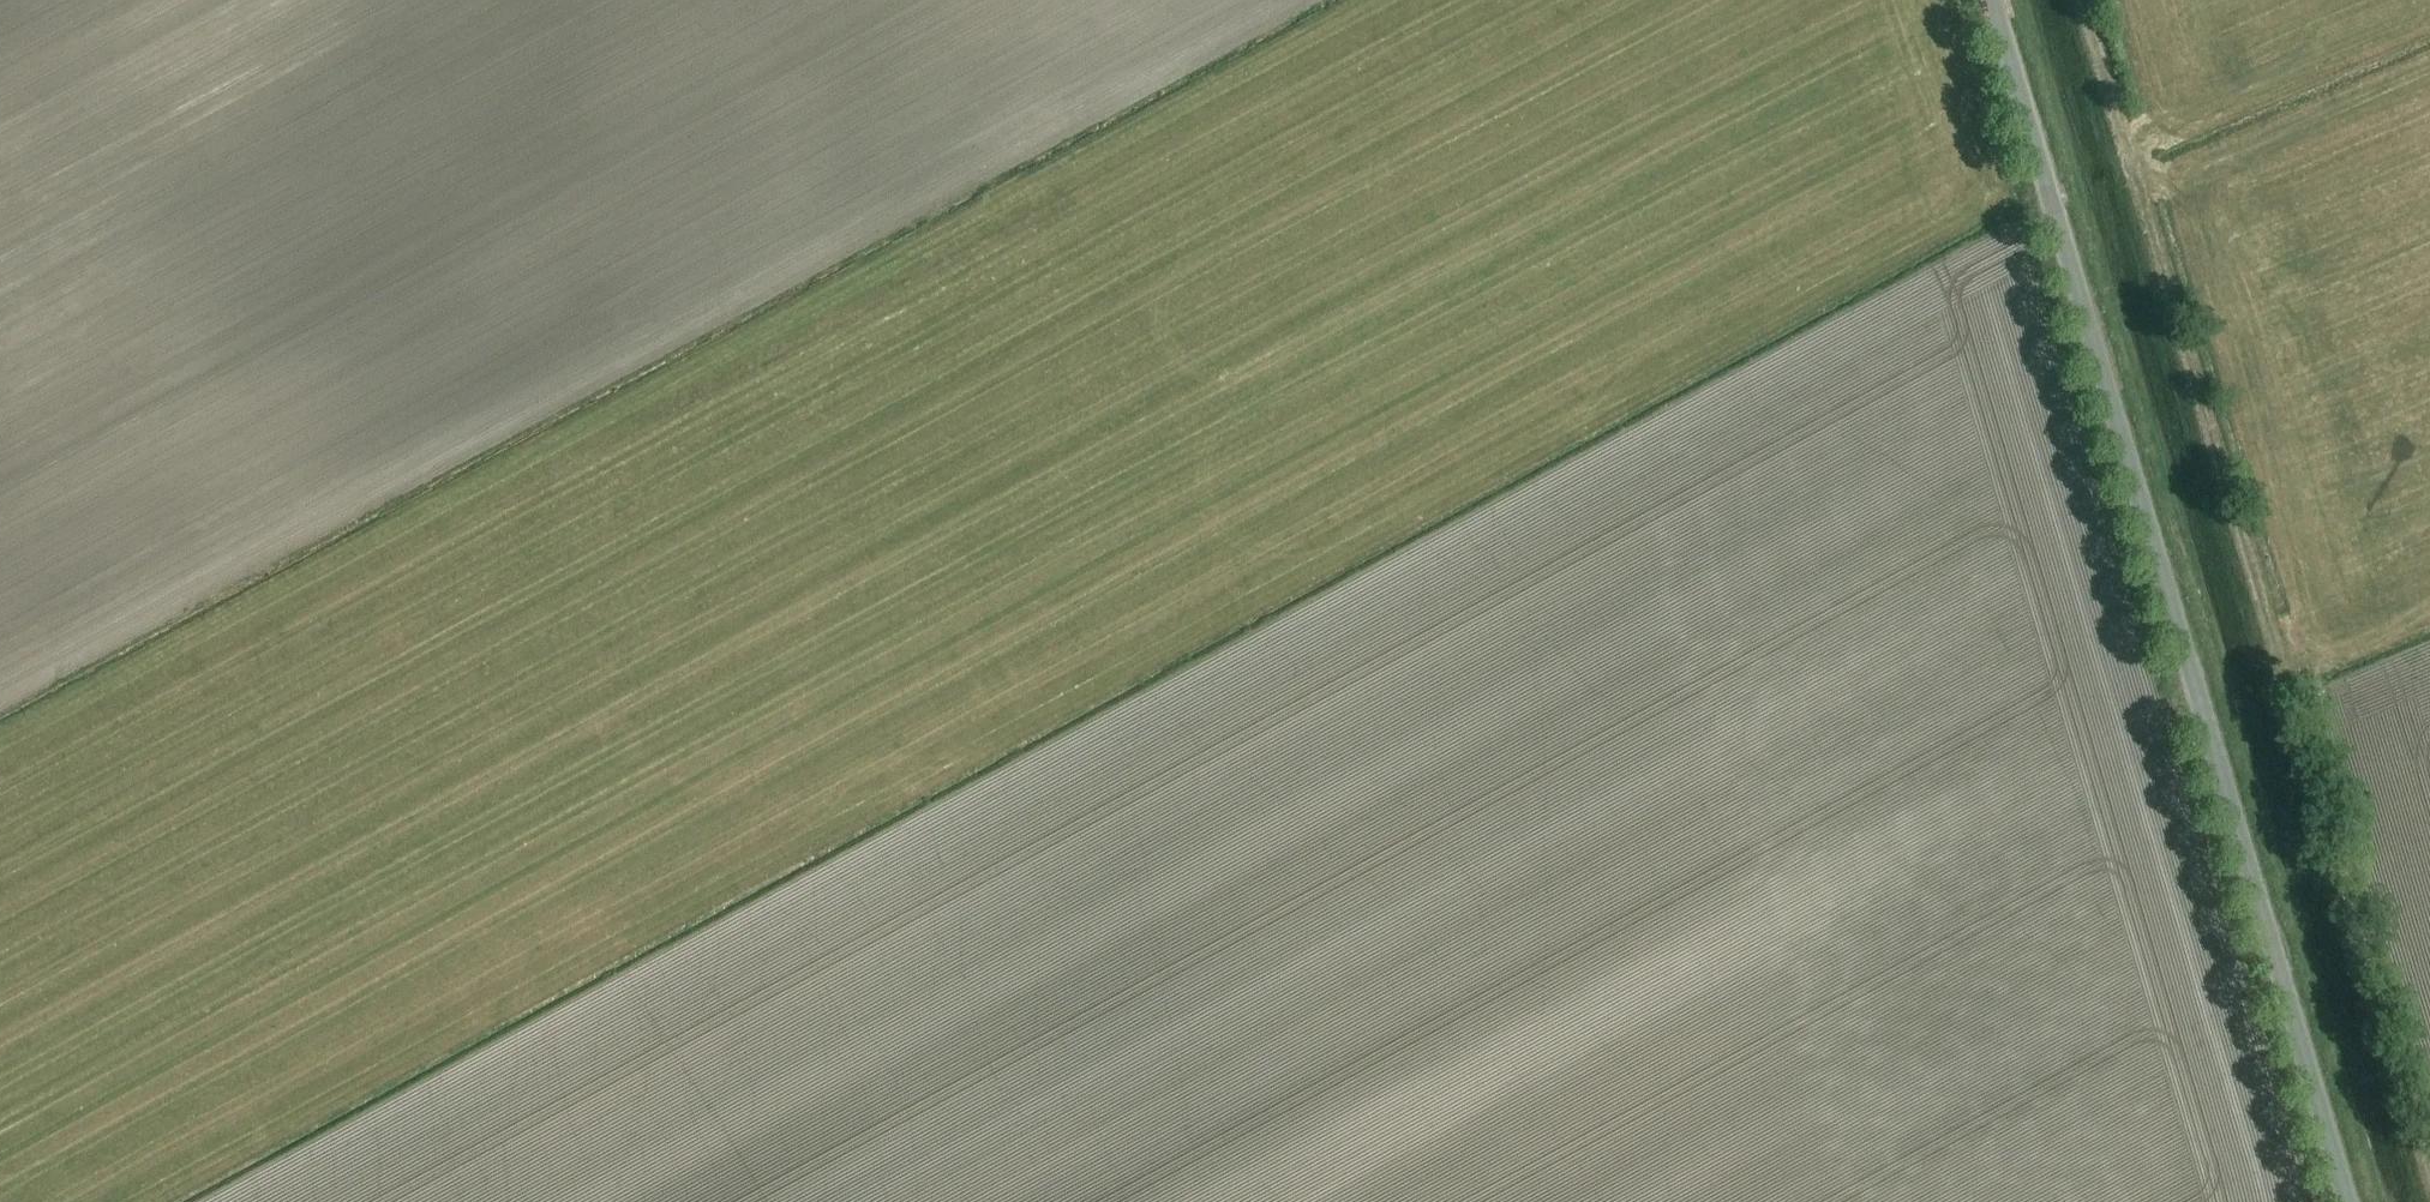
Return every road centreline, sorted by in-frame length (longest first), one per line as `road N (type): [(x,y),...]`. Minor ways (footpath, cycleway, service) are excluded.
road 1 (unclassified): [(1991,0),(2349,1201)]

